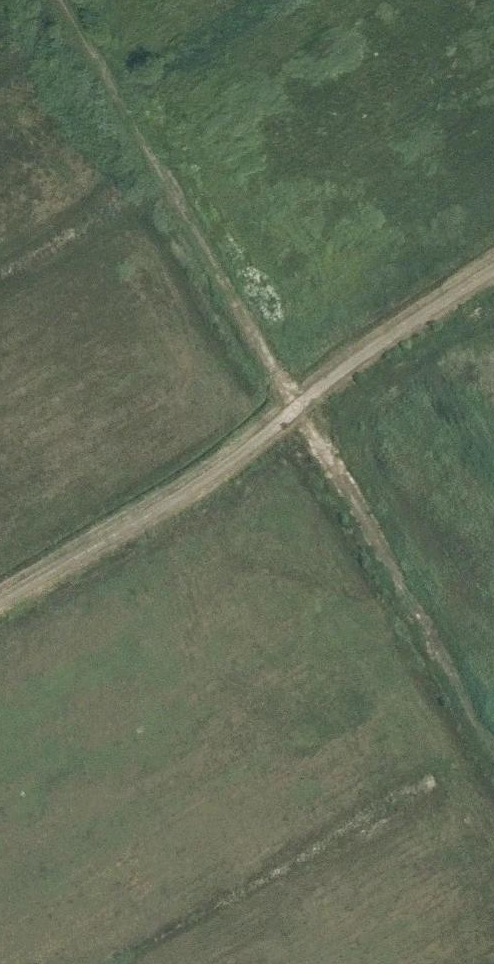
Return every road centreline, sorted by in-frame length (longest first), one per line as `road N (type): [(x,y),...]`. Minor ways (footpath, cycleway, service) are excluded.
road 1 (track): [(60,0),(493,771)]
road 2 (unclassified): [(0,599),(202,481),(336,374),(493,272)]

